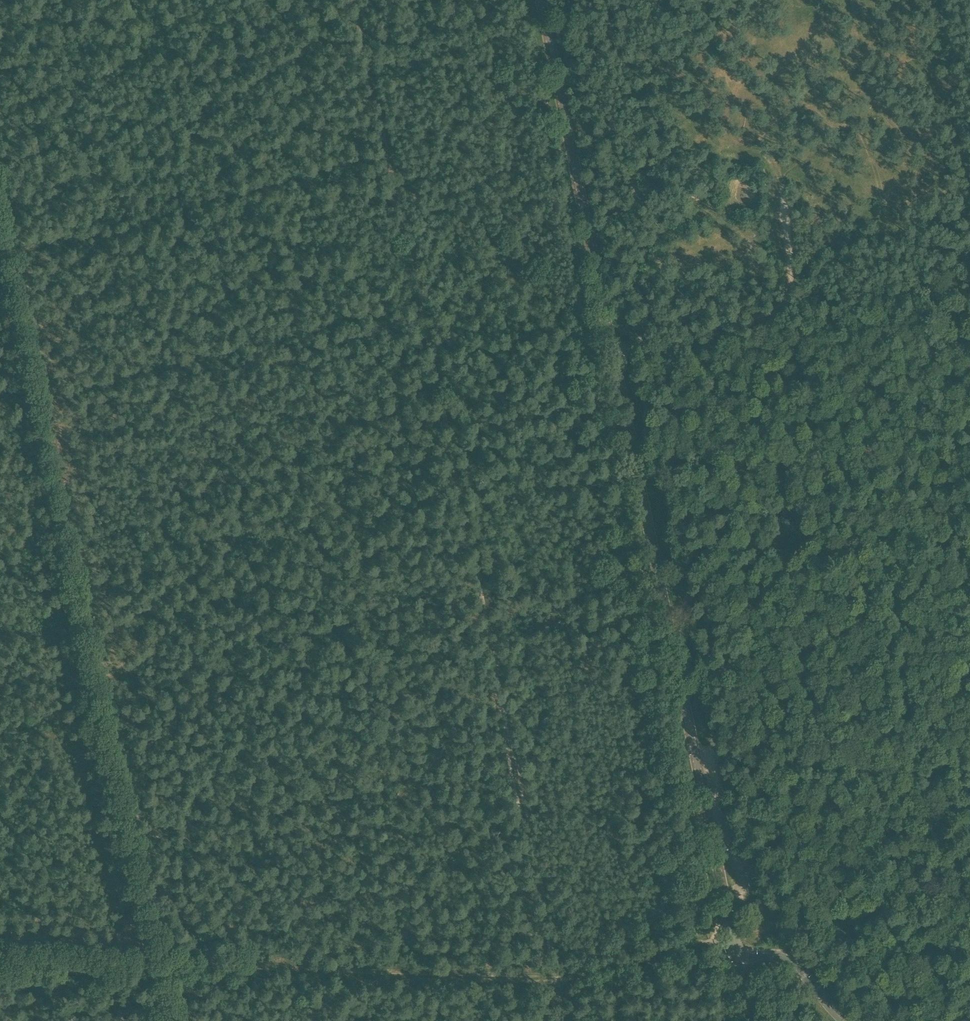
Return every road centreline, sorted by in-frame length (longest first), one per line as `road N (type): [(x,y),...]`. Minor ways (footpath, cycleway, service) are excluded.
road 1 (track): [(555,975),(353,0)]
road 2 (secondary): [(736,957),(541,0)]
road 3 (track): [(555,975),(0,957)]
road 4 (track): [(614,358),(969,254)]
road 5 (track): [(666,610),(794,499),(969,439)]
road 6 (track): [(969,724),(713,752)]
road 7 (track): [(936,0),(969,210)]
road 8 (track): [(717,934),(555,975)]
road 9 (tertiary): [(845,1020),(787,958),(736,957)]

